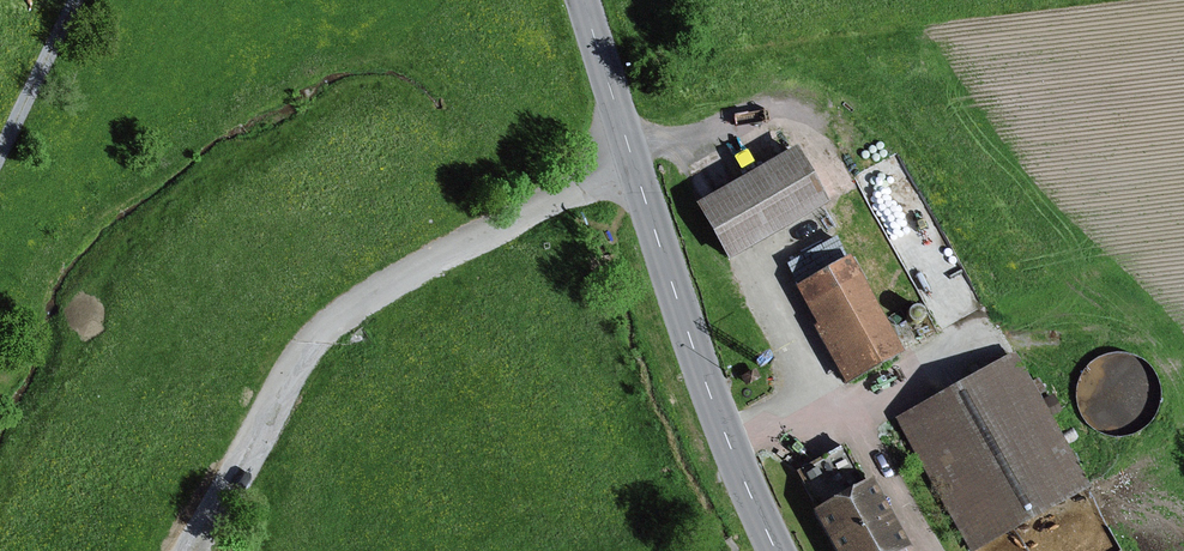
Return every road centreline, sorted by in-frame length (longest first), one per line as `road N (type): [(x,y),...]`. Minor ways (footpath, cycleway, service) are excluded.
road 1 (track): [(636,172),(573,193),(433,264),(317,339),(183,550)]
road 2 (tertiary): [(583,0),(691,340),(778,550)]
road 3 (track): [(76,0),(0,154)]

